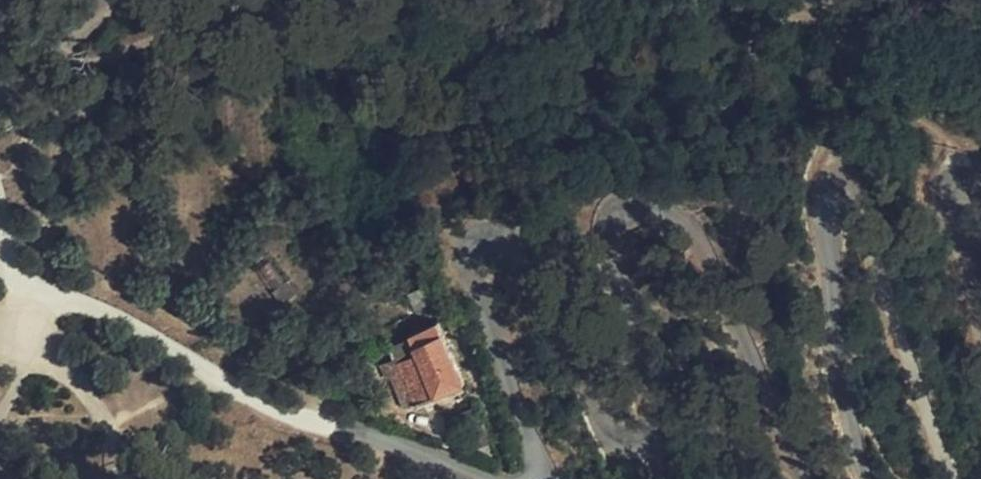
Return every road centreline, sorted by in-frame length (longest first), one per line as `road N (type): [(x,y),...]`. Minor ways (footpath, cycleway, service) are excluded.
road 1 (track): [(794,478),(731,268),(717,248),(666,215),(643,207),(620,216),(606,262),(657,398),(656,425),(633,455),(595,431),(542,254),(502,232),(467,244),(462,280),(536,433),(520,471),(497,475),(275,413),(135,335),(59,304),(14,248),(0,203)]
road 2 (track): [(943,478),(856,186),(835,176),(824,197),(836,369),(861,478)]
road 3 (track): [(980,190),(955,182),(941,203),(980,353)]
road 4 (track): [(0,427),(30,358),(55,328),(59,304)]

